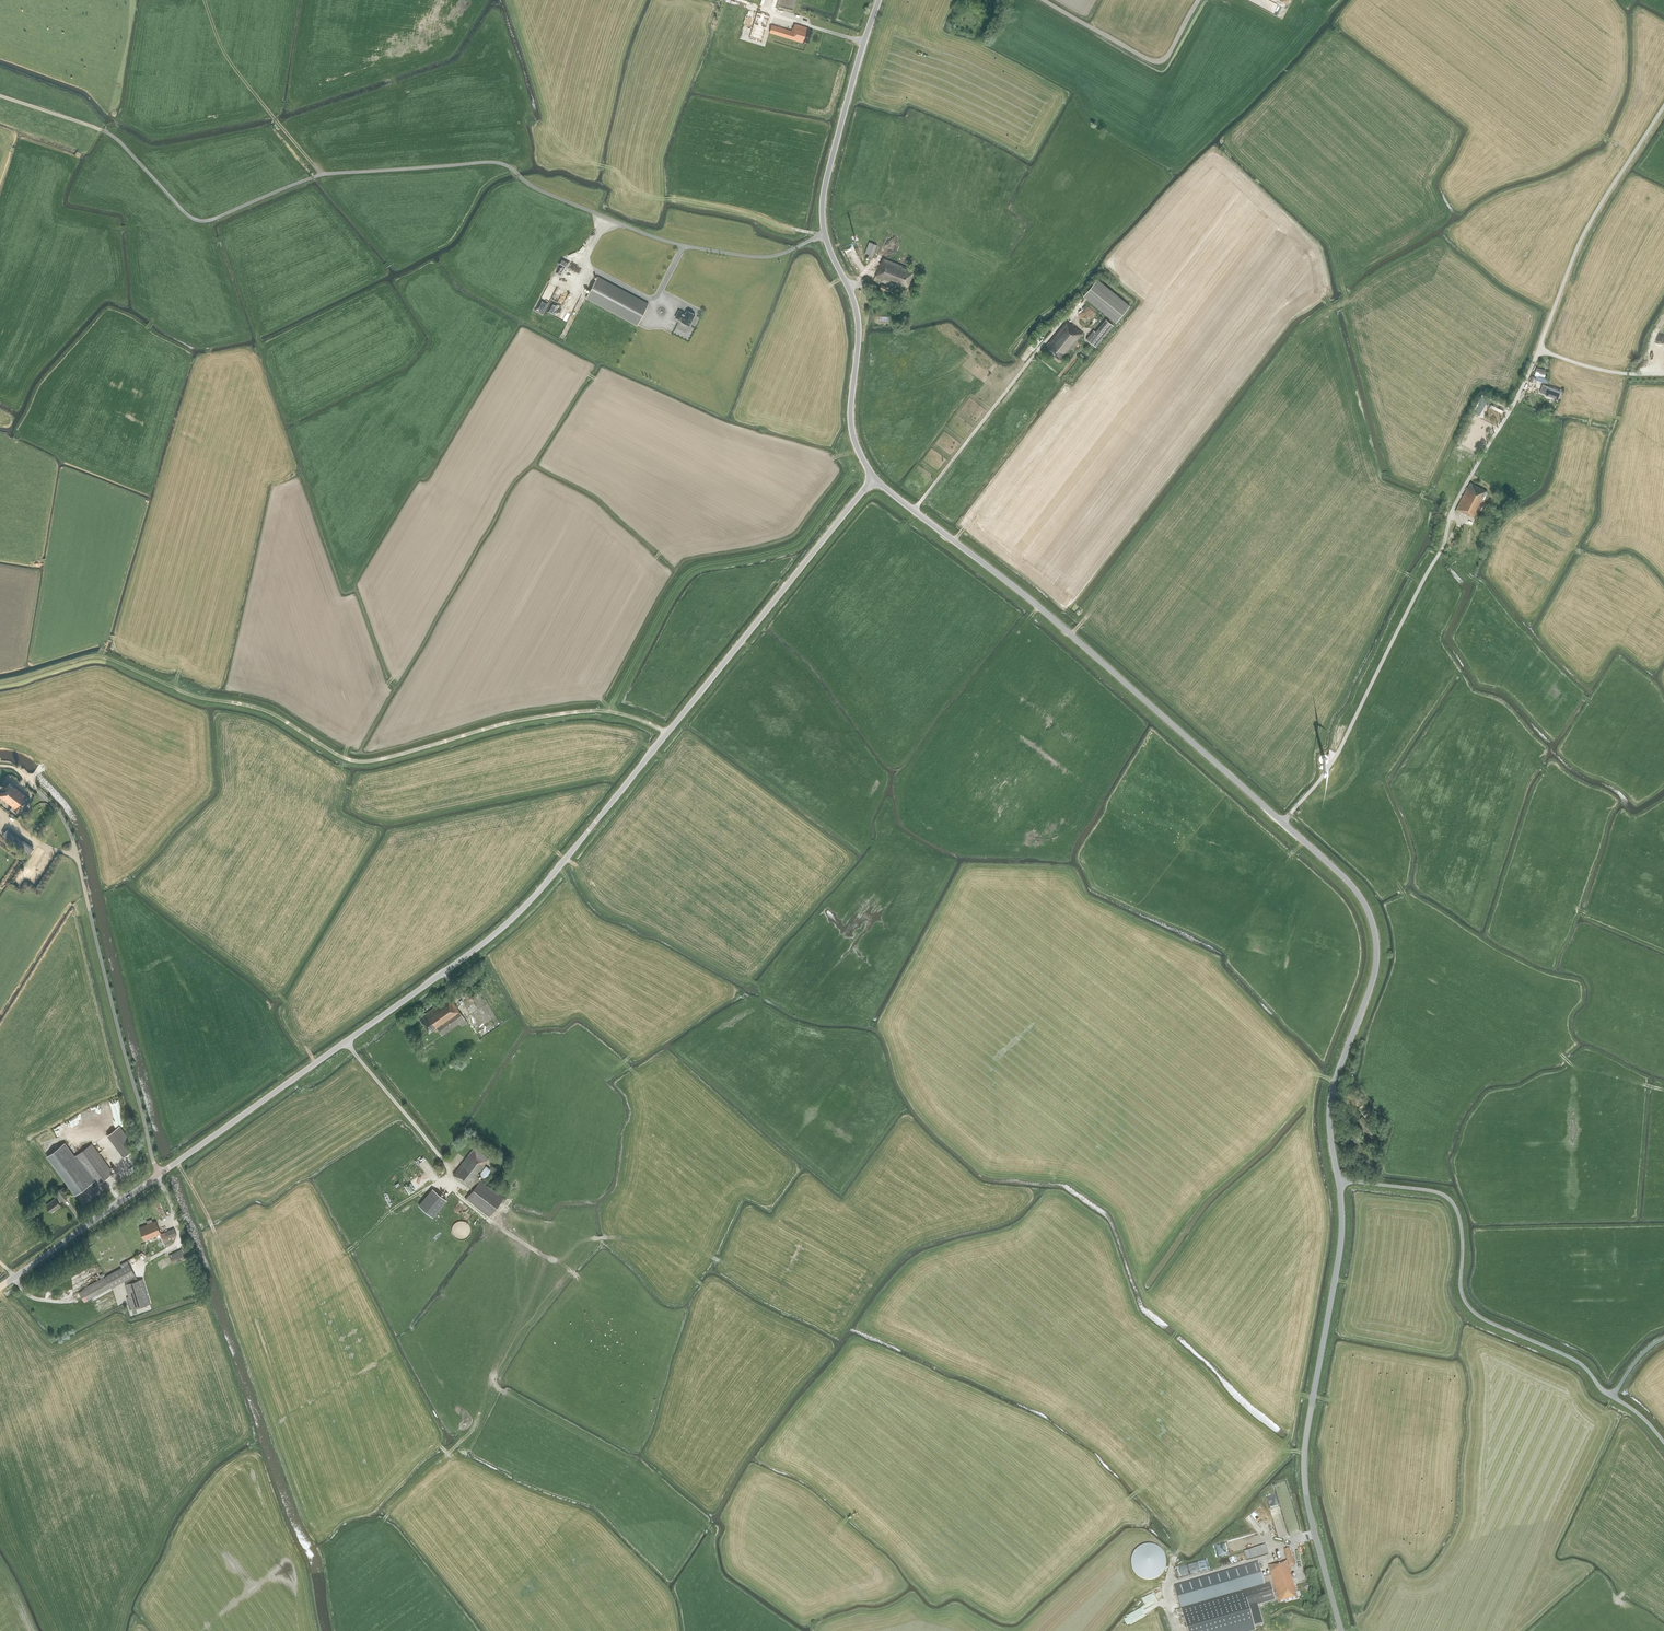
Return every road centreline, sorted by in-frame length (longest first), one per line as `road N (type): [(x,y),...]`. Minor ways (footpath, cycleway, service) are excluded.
road 1 (tertiary): [(161,1173),(518,914),(874,478)]
road 2 (unclassified): [(825,234),(766,257),(683,245),(540,190),(492,162),(320,175),(197,220),(113,136),(0,95)]
road 3 (unclassified): [(1282,823),(1347,736),(1440,552),(1454,509),(1516,403),(1579,244),(1663,105)]
road 4 (track): [(0,681),(104,657),(192,695),(269,712),(360,761),(510,722),(608,712)]
road 5 (tertiary): [(1282,823),(1037,605),(874,478)]
road 6 (unclassified): [(1663,1443),(1575,1360),(1468,1308),(1460,1217),(1447,1197),(1339,1182)]
road 7 (tertiary): [(1340,1630),(1306,1501),(1302,1456),(1344,1231),(1339,1182)]
road 8 (unclassified): [(161,1173),(73,839),(29,779),(0,766)]
road 9 (tertiary): [(1339,1182),(1331,1096),(1377,970),(1375,929),(1360,893),(1282,823)]
road 10 (track): [(863,459),(796,543),(698,566),(683,577),(608,712)]
road 11 (tertiary): [(874,478),(851,426),(856,308),(825,234)]
road 12 (tertiary): [(825,234),(828,174),(879,0)]
road 13 (track): [(320,175),(231,63),(204,0)]
road 14 (unclassified): [(1046,0),(1153,61),(1169,53),(1198,0)]
road 15 (tertiary): [(0,1287),(161,1173)]
road 16 (track): [(347,1254),(431,1187),(443,1185),(486,1217)]

